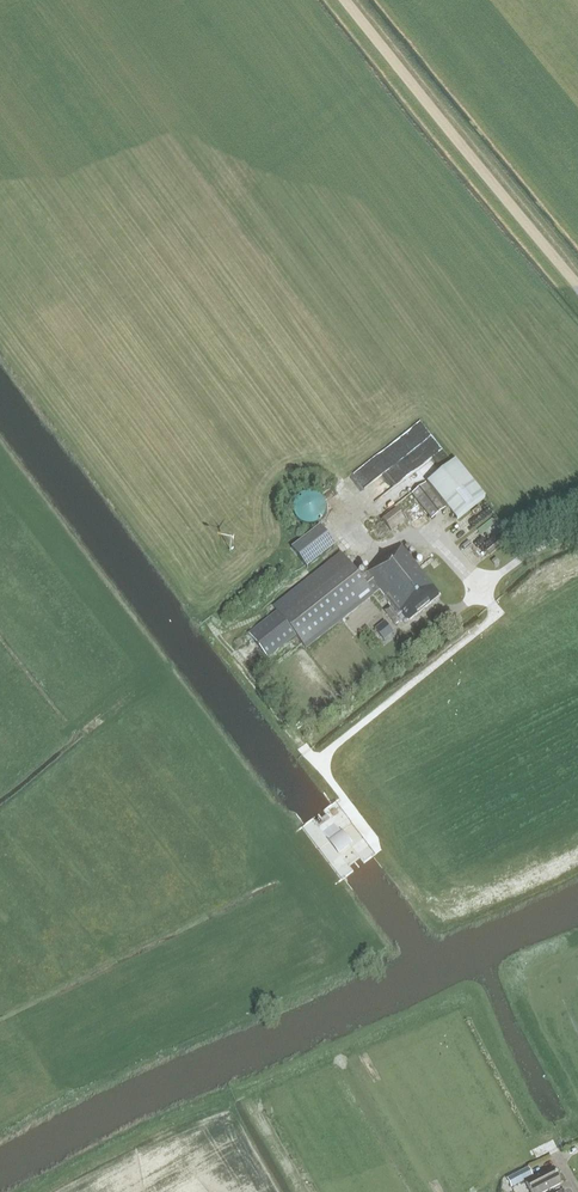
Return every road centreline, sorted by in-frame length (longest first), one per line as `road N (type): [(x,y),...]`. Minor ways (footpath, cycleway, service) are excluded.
road 1 (tertiary): [(577,283),(346,0)]
road 2 (track): [(486,588),(498,614),(319,764)]

